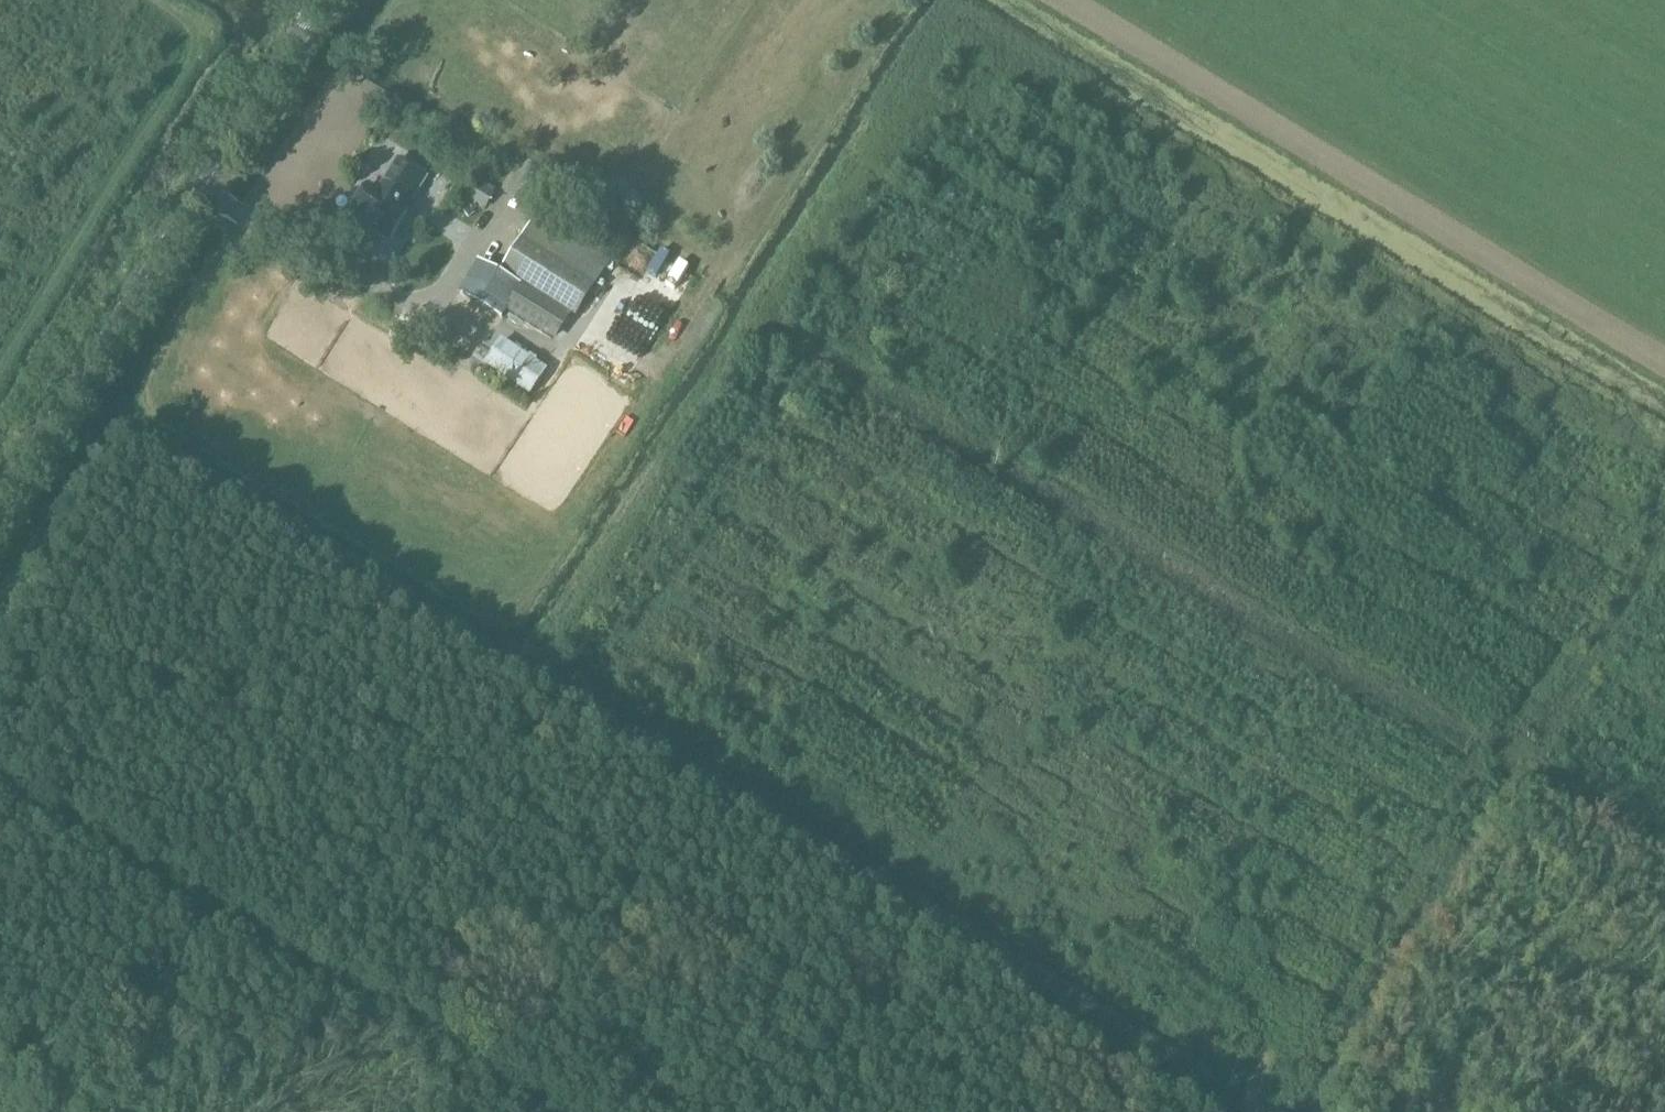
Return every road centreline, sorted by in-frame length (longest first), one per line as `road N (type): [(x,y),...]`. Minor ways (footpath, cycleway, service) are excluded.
road 1 (unclassified): [(0,513),(331,0)]

